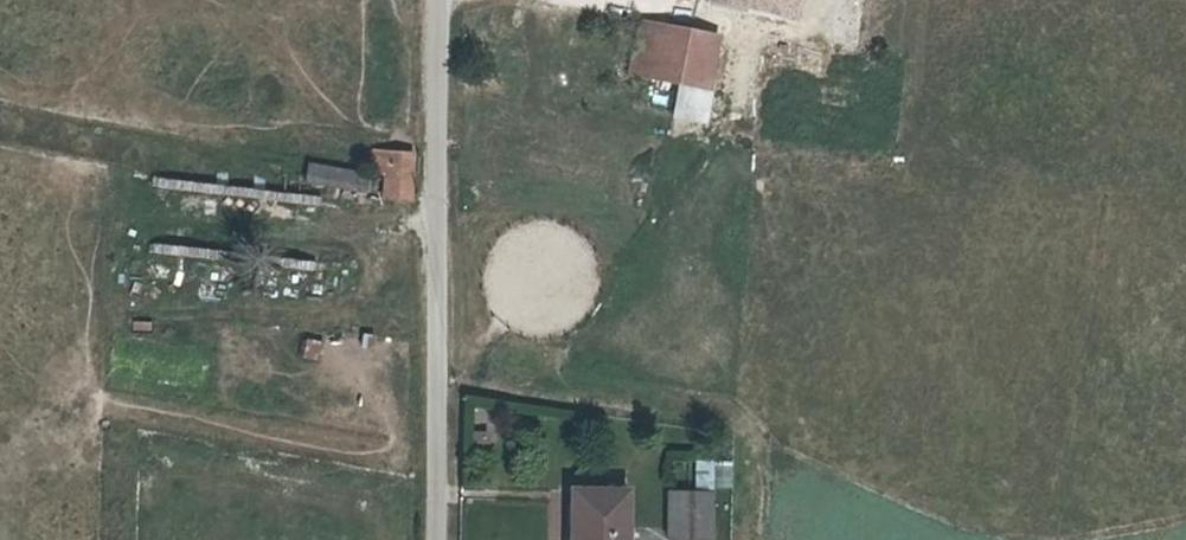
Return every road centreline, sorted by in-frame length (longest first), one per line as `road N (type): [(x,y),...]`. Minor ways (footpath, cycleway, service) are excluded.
road 1 (unclassified): [(441,0),(431,539)]

